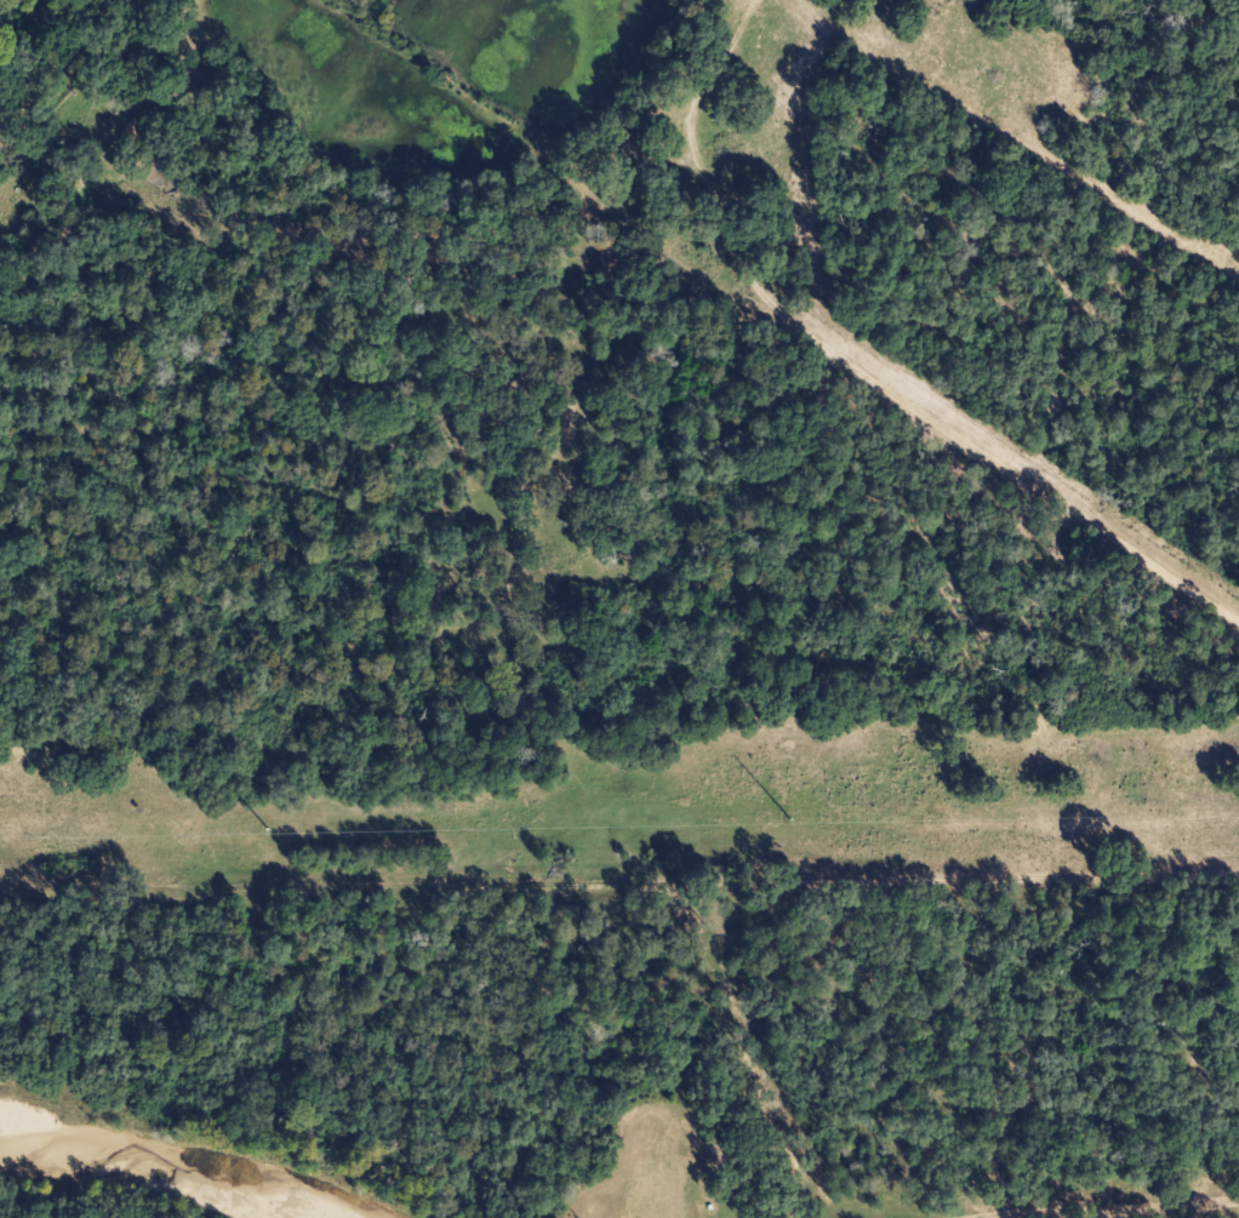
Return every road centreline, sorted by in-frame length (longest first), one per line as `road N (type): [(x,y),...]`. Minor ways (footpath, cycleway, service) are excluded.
road 1 (residential): [(1238,600),(630,204)]

